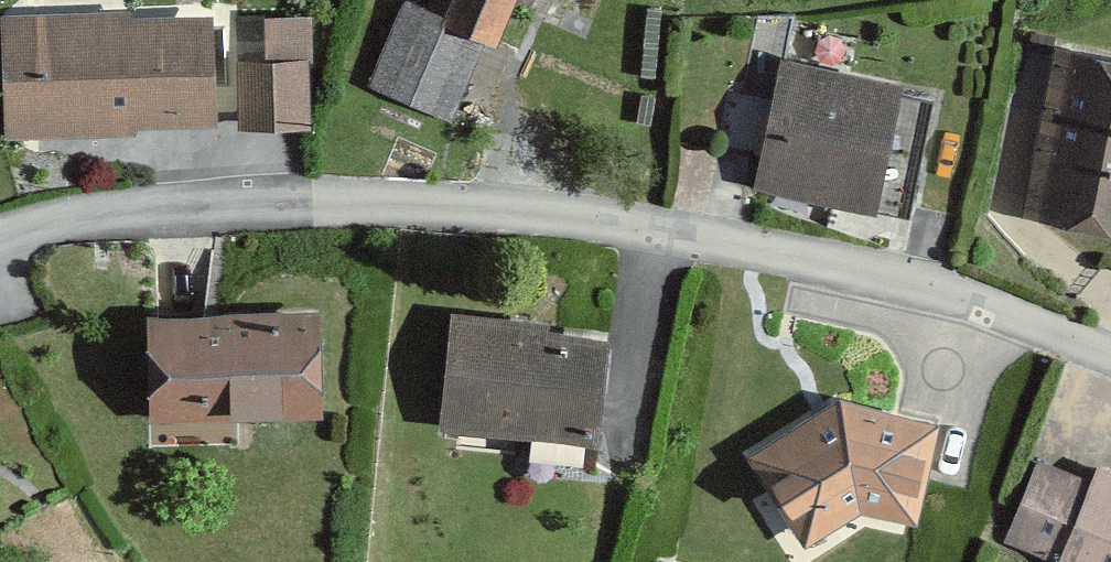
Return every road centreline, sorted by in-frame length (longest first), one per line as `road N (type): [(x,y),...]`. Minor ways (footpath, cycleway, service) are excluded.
road 1 (residential): [(0,233),(96,214),(458,201),(864,262),(1110,347)]

